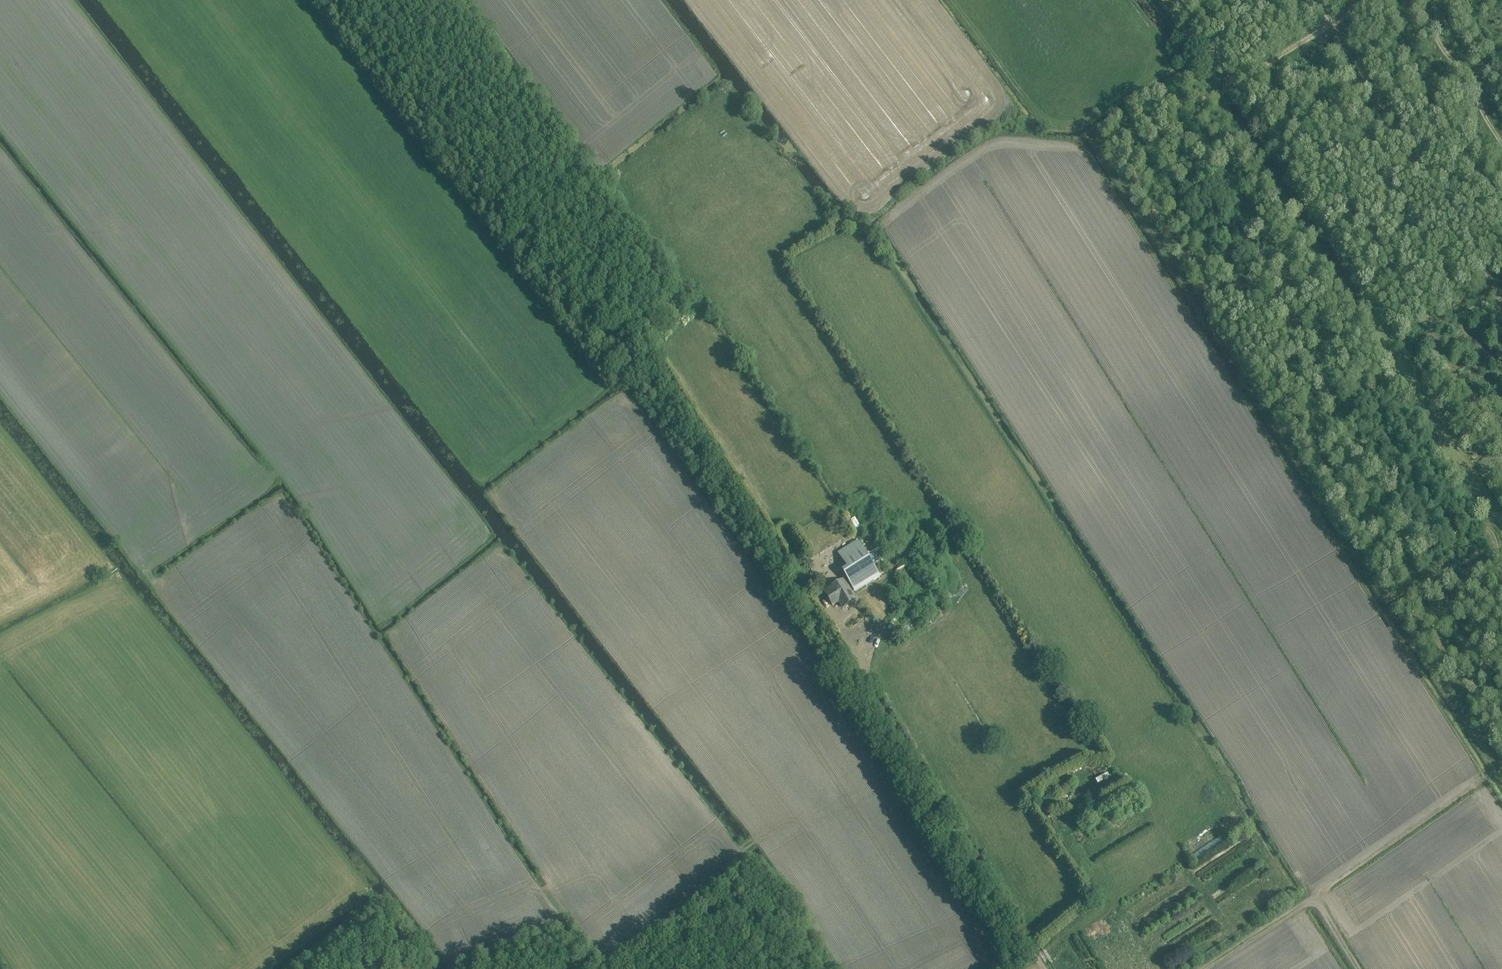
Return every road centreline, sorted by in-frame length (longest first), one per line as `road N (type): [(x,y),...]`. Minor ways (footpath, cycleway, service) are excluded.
road 1 (track): [(1044,968),(862,679),(833,615)]

